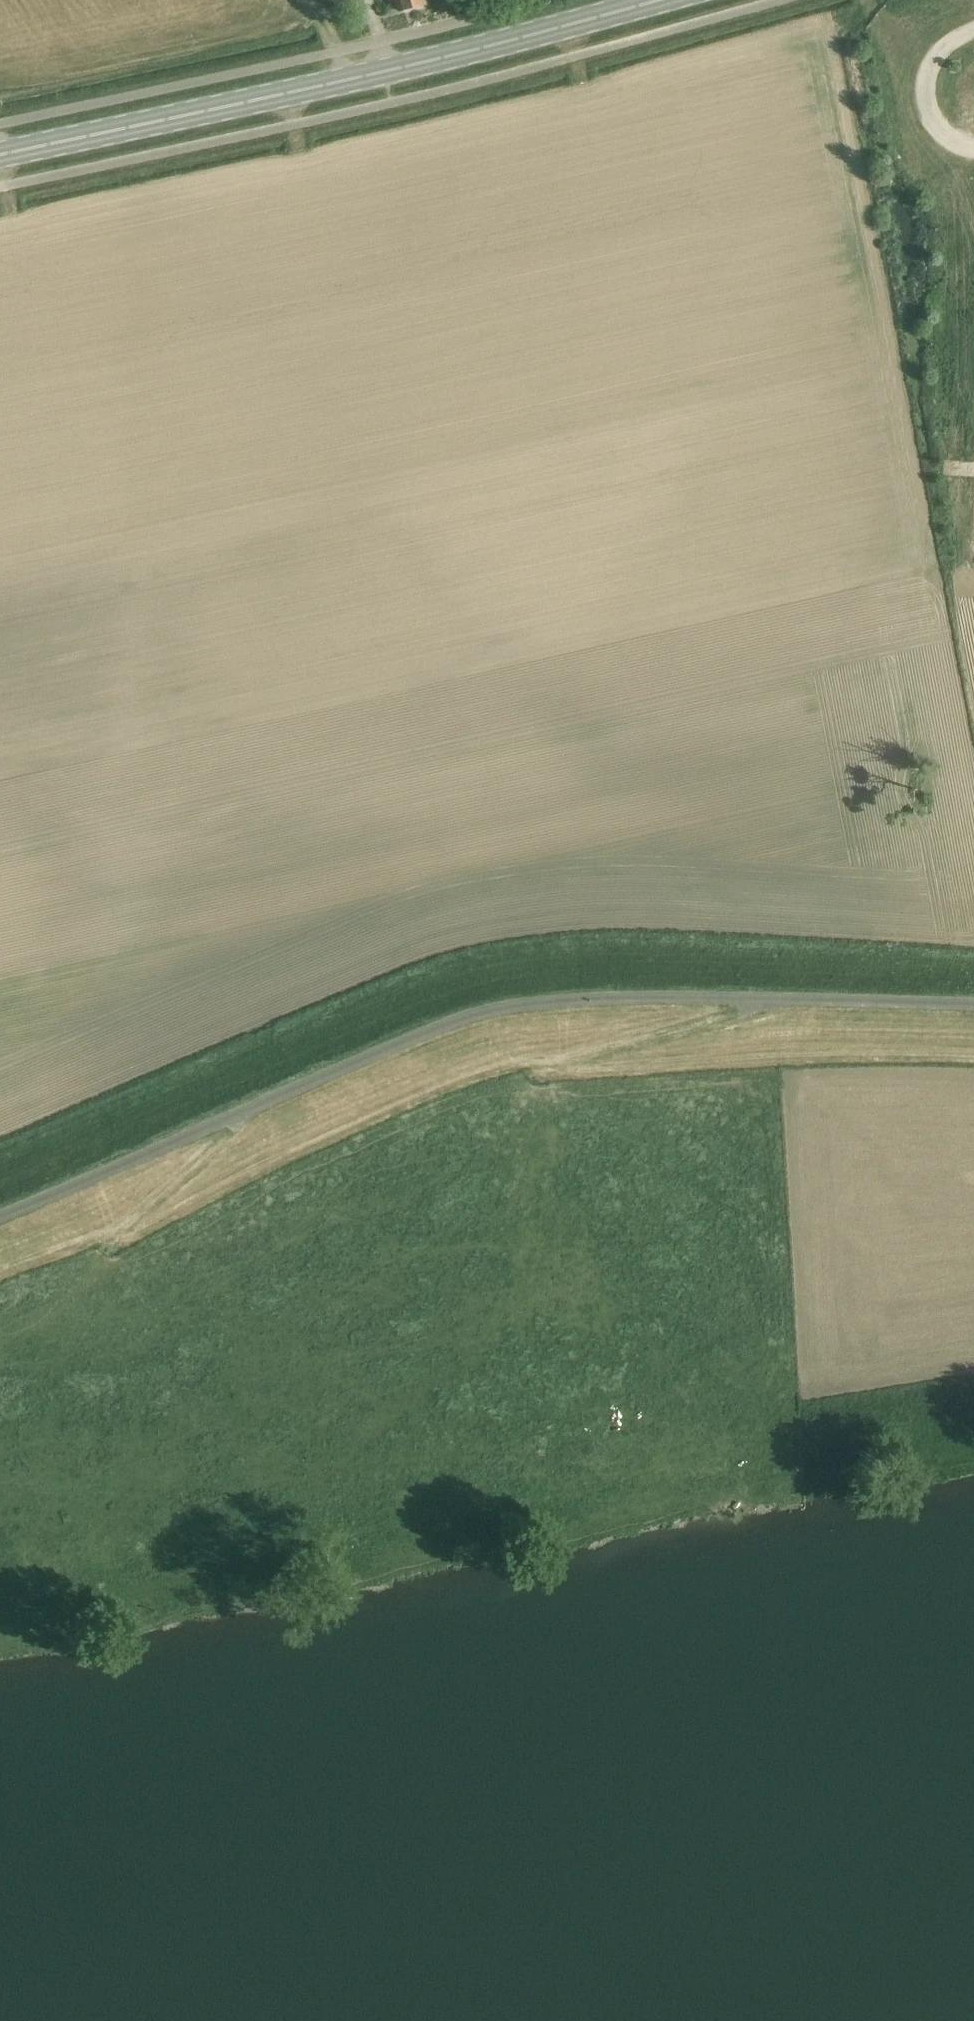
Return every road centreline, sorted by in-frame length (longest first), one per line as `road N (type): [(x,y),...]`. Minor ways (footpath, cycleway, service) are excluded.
road 1 (unclassified): [(0,1220),(389,1048),(484,1015),(601,1002),(973,1007)]
road 2 (secondary): [(0,159),(295,96),(673,0)]

